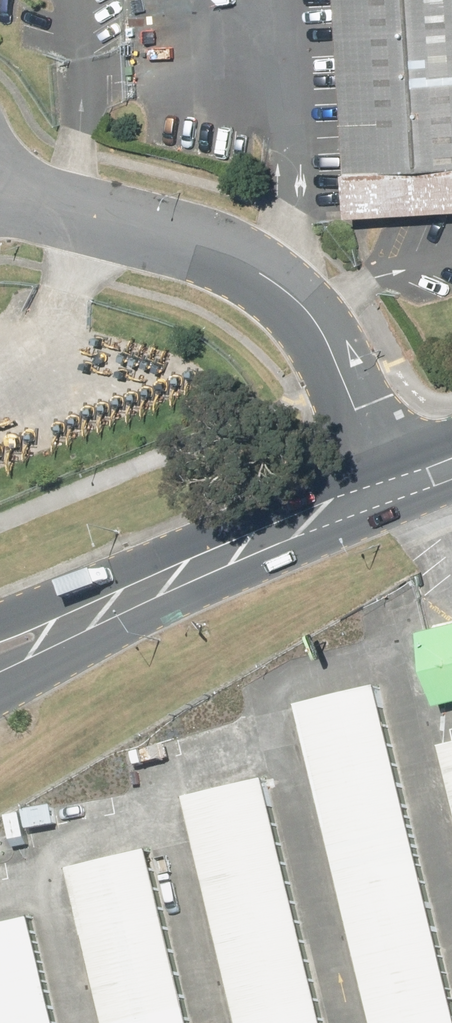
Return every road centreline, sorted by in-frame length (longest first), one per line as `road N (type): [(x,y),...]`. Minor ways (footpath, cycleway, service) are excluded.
road 1 (unclassified): [(0,185),(185,234),(281,282),(328,344),(390,491)]
road 2 (secondary): [(353,505),(0,695)]
road 3 (secondary): [(0,629),(353,505)]

